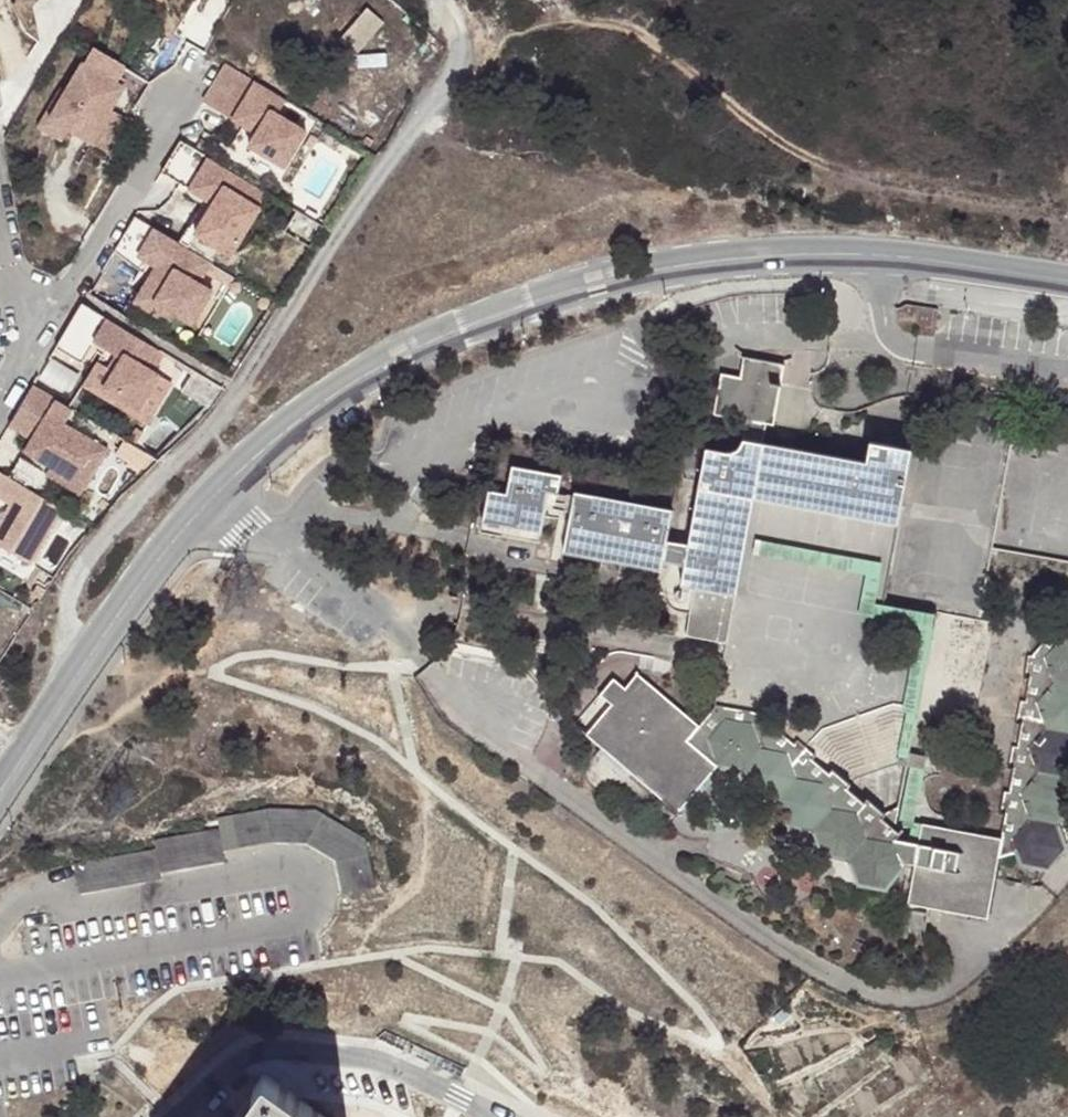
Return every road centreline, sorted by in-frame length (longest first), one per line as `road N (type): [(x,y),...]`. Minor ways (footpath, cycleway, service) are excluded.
road 1 (residential): [(61,702),(156,560),(213,499),(301,418),(415,352),(599,281),(755,257),(921,264),(1067,285)]
road 2 (residential): [(61,702),(80,572),(152,483),(208,431),(456,70),(459,35),(444,0)]
road 3 (residential): [(500,1116),(376,1061),(282,1049),(246,1057),(176,1116)]
road 4 (residential): [(171,96),(21,362)]
road 5 (residential): [(0,226),(21,362)]

